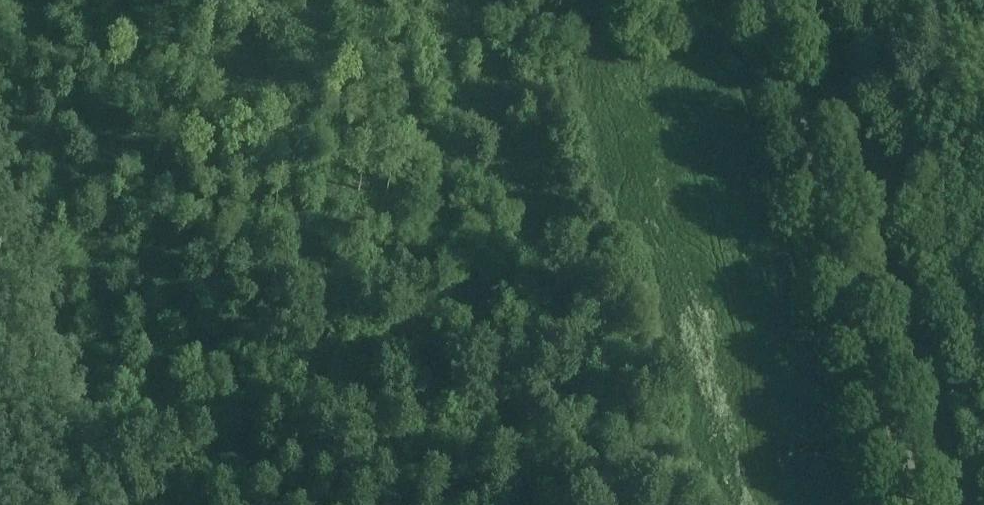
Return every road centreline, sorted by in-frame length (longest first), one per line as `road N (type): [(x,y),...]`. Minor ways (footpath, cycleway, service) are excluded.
road 1 (tertiary): [(919,504),(774,0)]

